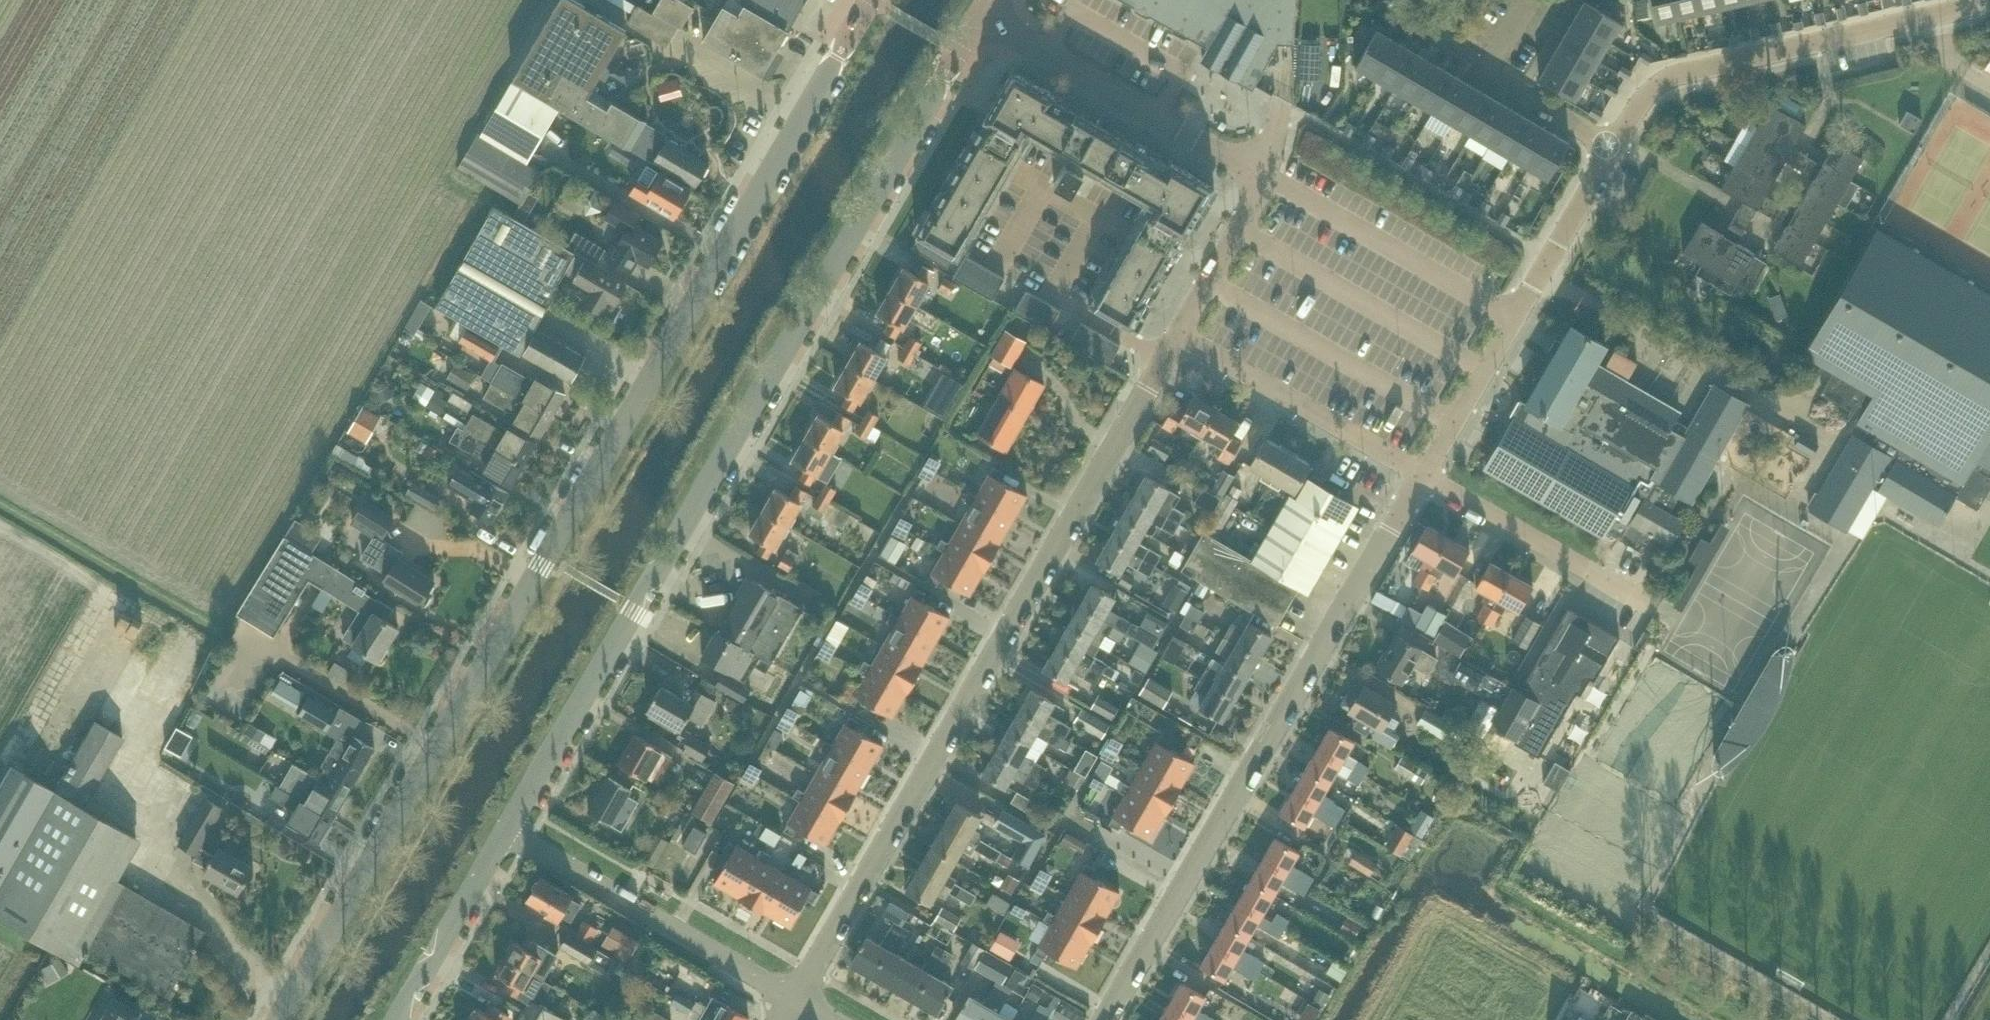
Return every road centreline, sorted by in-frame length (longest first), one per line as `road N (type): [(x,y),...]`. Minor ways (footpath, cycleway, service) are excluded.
road 1 (tertiary): [(278,1019),(870,0)]
road 2 (unclassified): [(509,837),(980,13)]
road 3 (residential): [(796,1000),(1179,336)]
road 4 (residential): [(1109,1019),(1422,476)]
road 5 (residential): [(1615,149),(1646,98),(1679,76),(1984,0)]
road 6 (residential): [(796,1000),(509,837)]
road 7 (residential): [(1262,174),(980,13)]
road 8 (residential): [(1515,316),(1262,174)]
road 9 (residential): [(1422,476),(1179,336)]
road 10 (residential): [(1659,611),(1422,476)]
road 11 (residential): [(1526,0),(1487,71),(1615,149)]
road 12 (unclassified): [(403,1019),(509,837)]
road 13 (residential): [(1515,316),(1615,149)]
road 14 (residential): [(1422,476),(1515,316)]
road 15 (residential): [(1179,336),(1241,228),(1262,174)]

